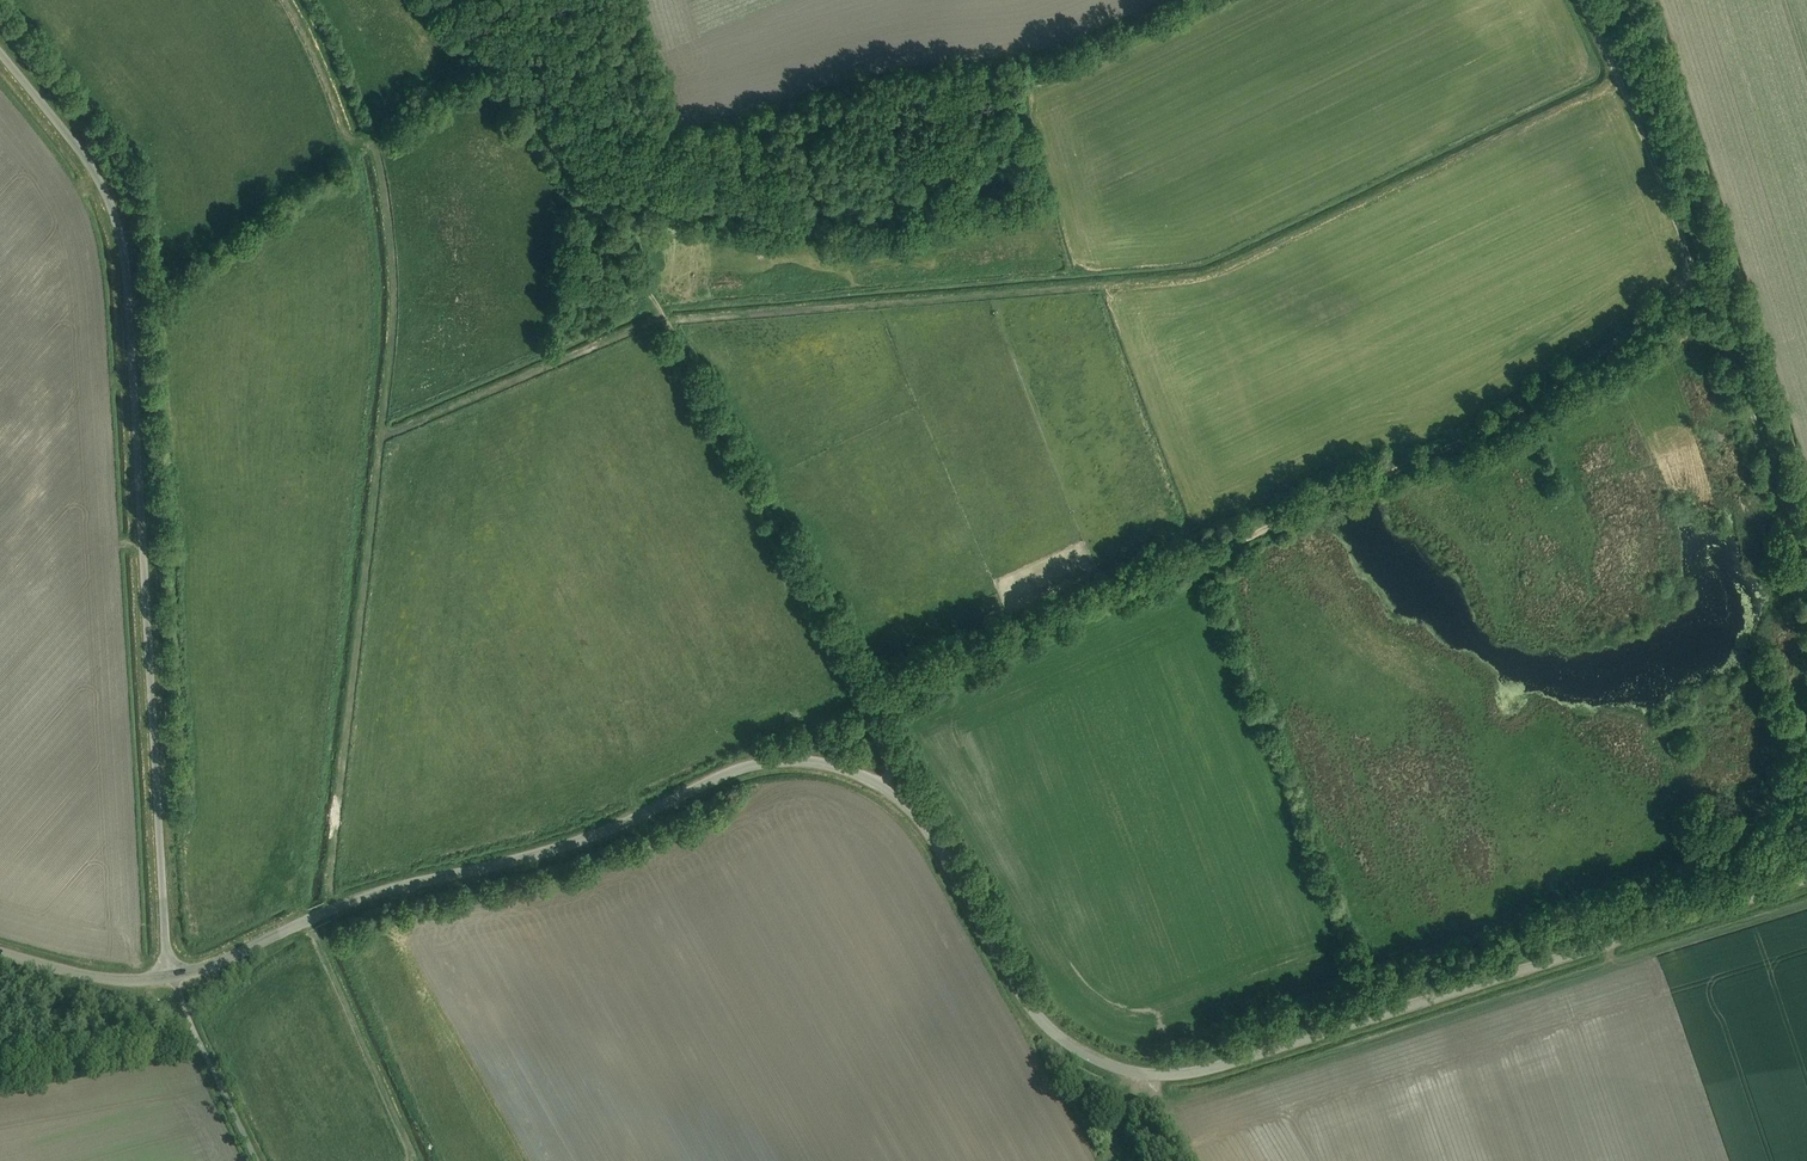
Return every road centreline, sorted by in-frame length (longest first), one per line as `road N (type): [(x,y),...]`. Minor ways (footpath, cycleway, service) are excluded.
road 1 (unclassified): [(1806,878),(1205,1070),(1130,1071),(1084,1054),(1044,1025),(910,809),(853,772),(778,761),(721,777),(577,843),(374,895),(171,977)]
road 2 (track): [(887,790),(890,762),(867,699),(1496,423),(1700,273)]
road 3 (unclassified): [(171,977),(121,240),(87,159),(0,54)]
road 4 (track): [(449,0),(586,179),(867,699)]
road 5 (track): [(1214,0),(1023,90),(943,173),(908,190),(819,196),(586,179)]
road 6 (track): [(1700,273),(1806,569)]
road 7 (track): [(1700,273),(1582,0)]
road 8 (track): [(0,1081),(198,1039)]
road 9 (unclassified): [(0,954),(112,980),(171,977)]
road 10 (track): [(1806,778),(1761,824),(1756,847),(1767,892)]

